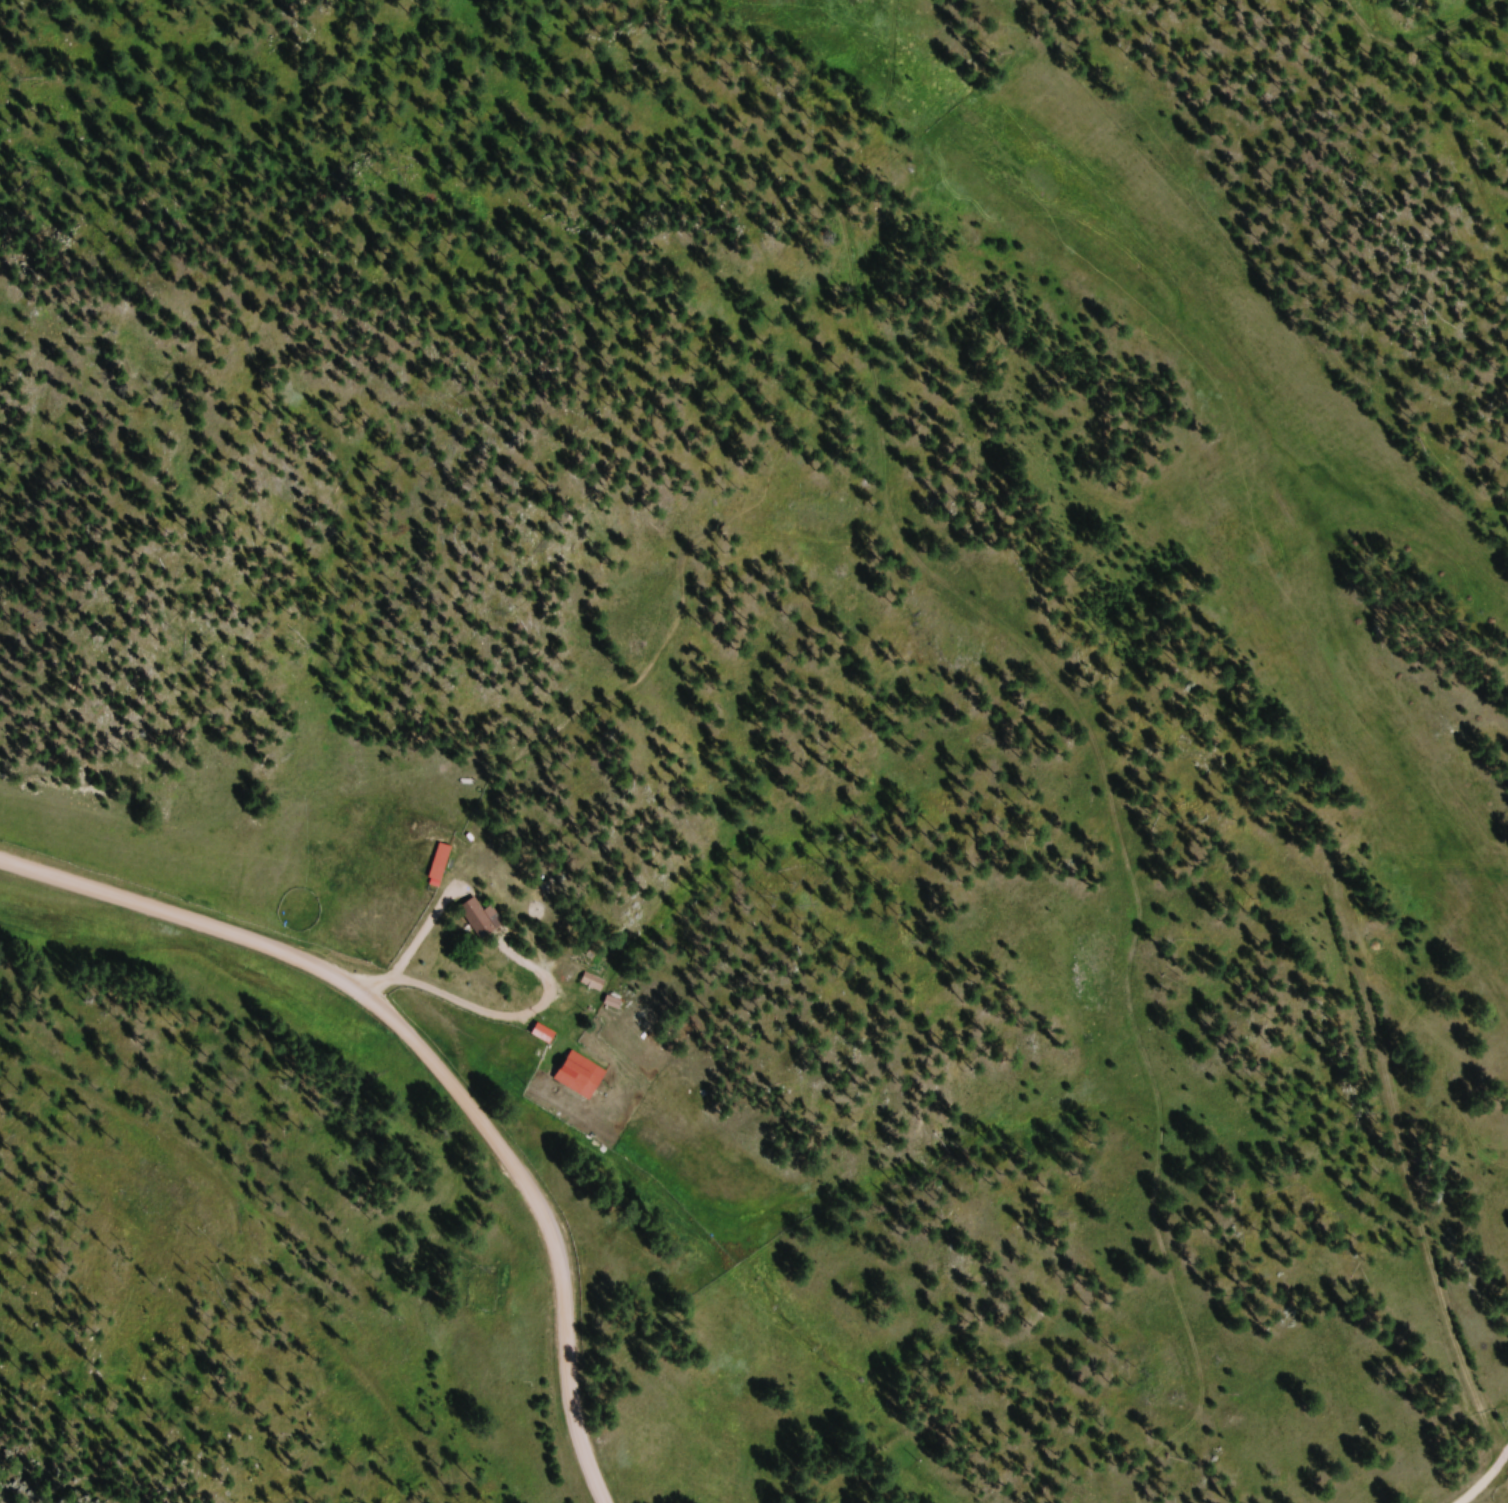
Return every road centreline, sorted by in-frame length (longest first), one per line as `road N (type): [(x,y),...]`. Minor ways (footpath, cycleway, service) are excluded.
road 1 (residential): [(601,1502),(585,1469),(556,1260),(537,1206),(463,1102),(356,990),(260,944),(0,859)]
road 2 (track): [(1486,0),(1442,27),(1396,38),(1347,0)]

